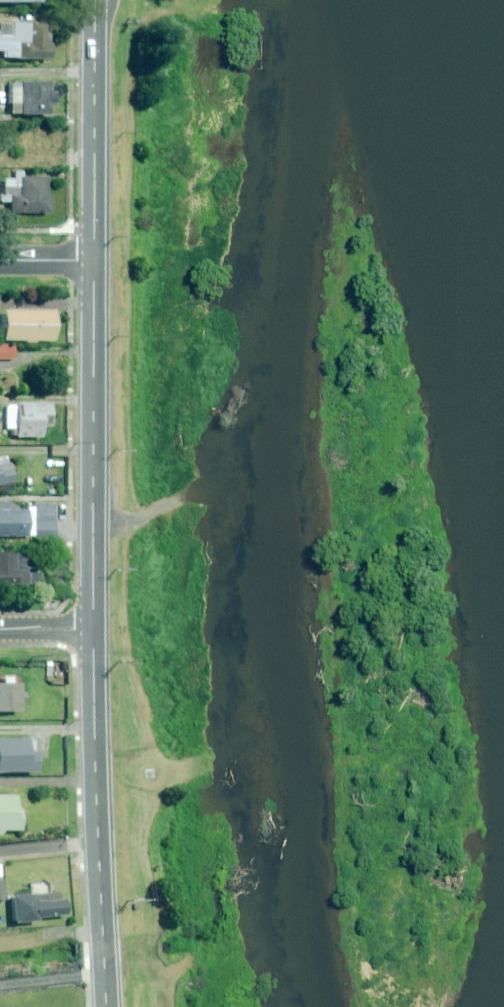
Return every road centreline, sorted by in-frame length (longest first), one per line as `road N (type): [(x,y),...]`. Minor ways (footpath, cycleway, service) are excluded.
road 1 (tertiary): [(107,1006),(93,629)]
road 2 (tertiary): [(93,629),(93,261)]
road 3 (tertiary): [(93,261),(95,0)]

